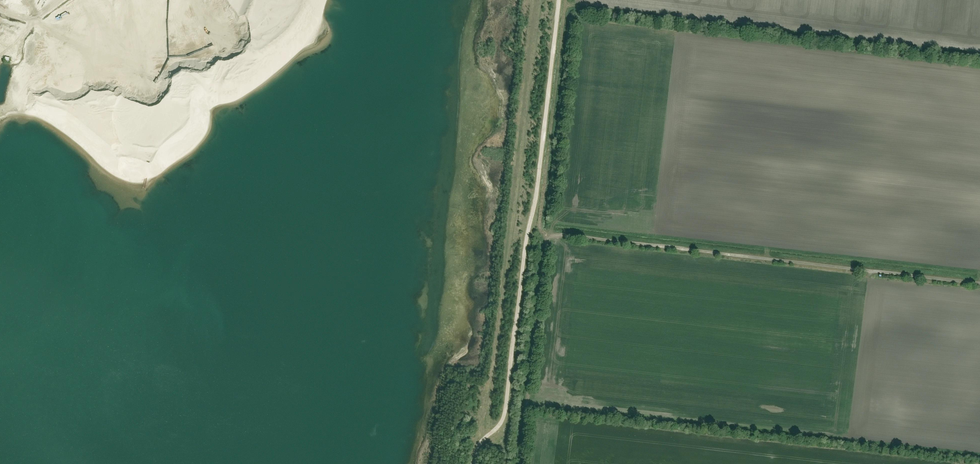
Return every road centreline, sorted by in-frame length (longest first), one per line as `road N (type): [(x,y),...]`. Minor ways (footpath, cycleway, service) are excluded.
road 1 (track): [(537,0),(491,383),(472,463)]
road 2 (track): [(566,0),(520,463)]
road 3 (track): [(560,0),(504,416),(477,440)]

